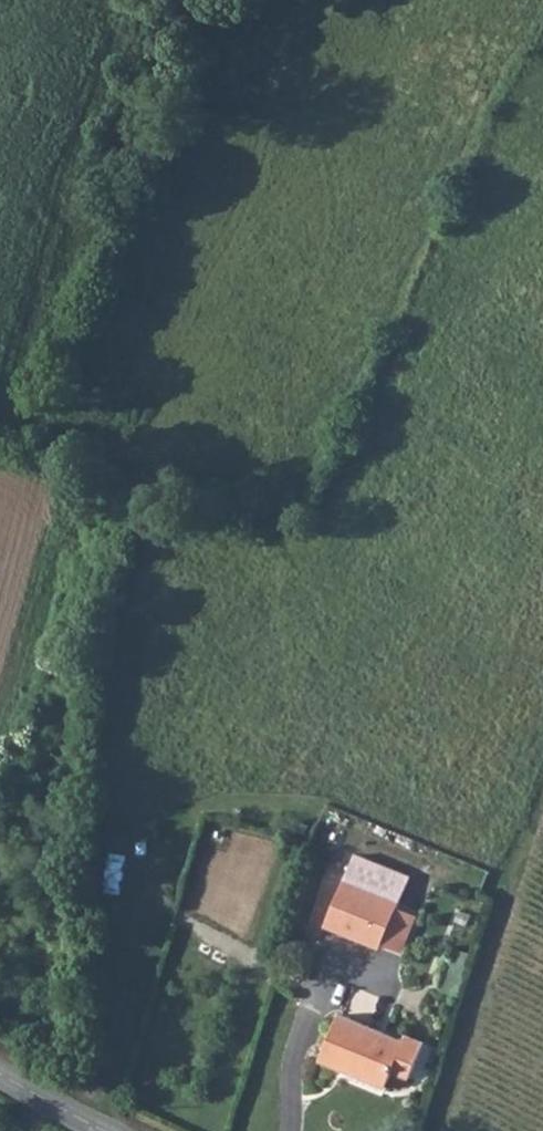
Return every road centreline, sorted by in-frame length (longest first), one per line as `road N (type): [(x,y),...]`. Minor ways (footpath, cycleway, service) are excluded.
road 1 (track): [(436,1130),(542,797)]

